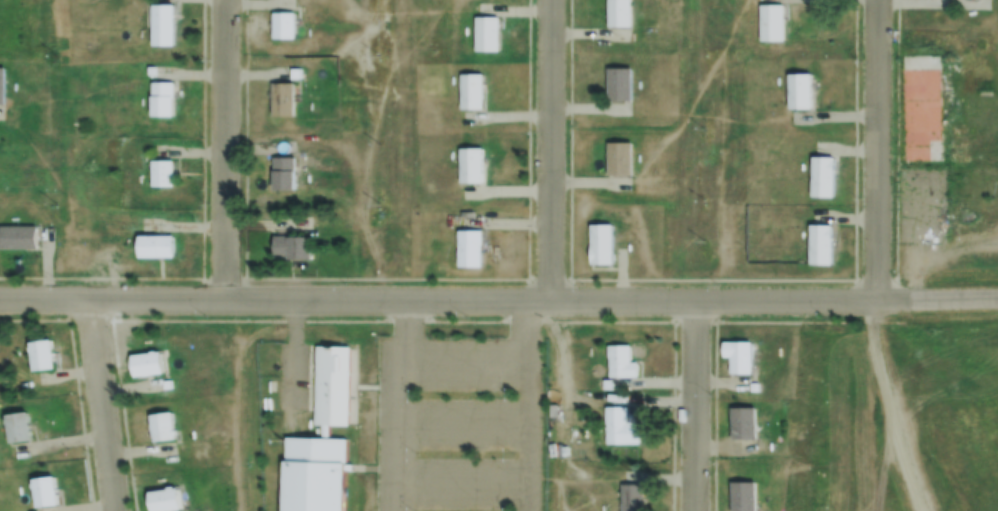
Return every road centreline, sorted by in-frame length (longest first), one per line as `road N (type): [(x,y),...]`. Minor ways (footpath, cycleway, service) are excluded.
road 1 (residential): [(875,298),(0,299)]
road 2 (track): [(367,298),(362,185),(373,130),(392,94),(393,0)]
road 3 (residential): [(877,0),(875,298)]
road 4 (residential): [(224,0),(223,298)]
road 5 (residential): [(551,0),(552,298)]
road 6 (track): [(875,298),(884,430),(913,510)]
road 7 (residential): [(92,299),(114,510)]
road 8 (track): [(552,298),(558,510)]
road 9 (residential): [(693,510),(696,298)]
road 10 (residential): [(997,300),(875,298)]

